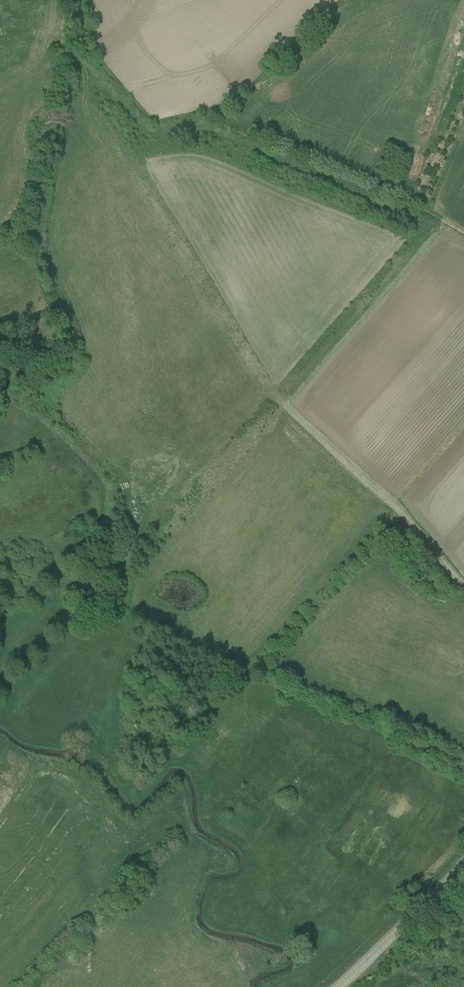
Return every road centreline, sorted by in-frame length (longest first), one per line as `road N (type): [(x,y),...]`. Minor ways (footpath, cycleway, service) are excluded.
road 1 (tertiary): [(338,986),(463,864)]

